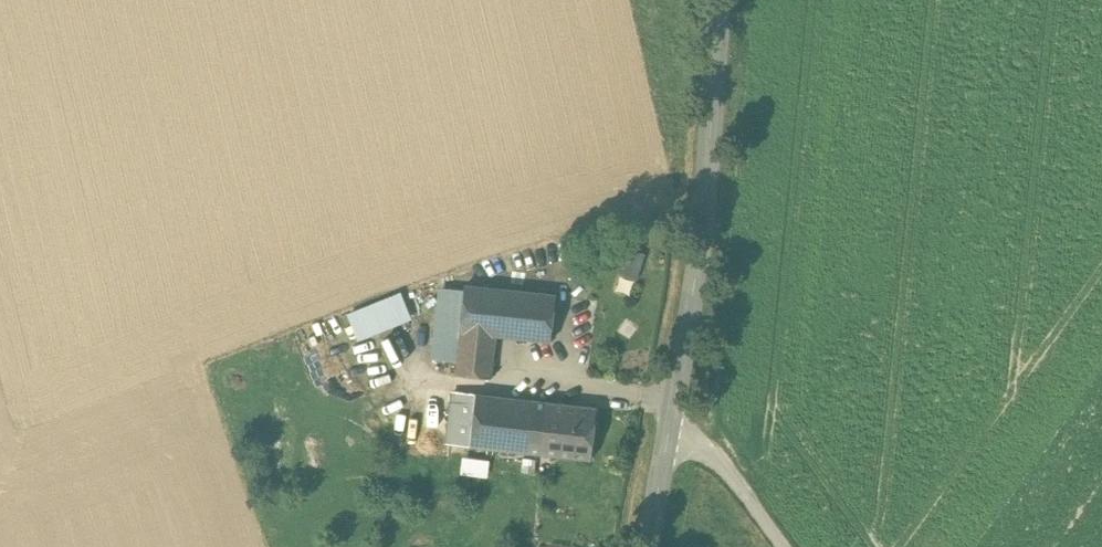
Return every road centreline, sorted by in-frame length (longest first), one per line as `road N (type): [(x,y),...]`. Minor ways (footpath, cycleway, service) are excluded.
road 1 (secondary): [(720,0),(703,231),(669,421)]
road 2 (unclassified): [(669,421),(712,458),(784,546)]
road 3 (secondary): [(669,421),(647,546)]

